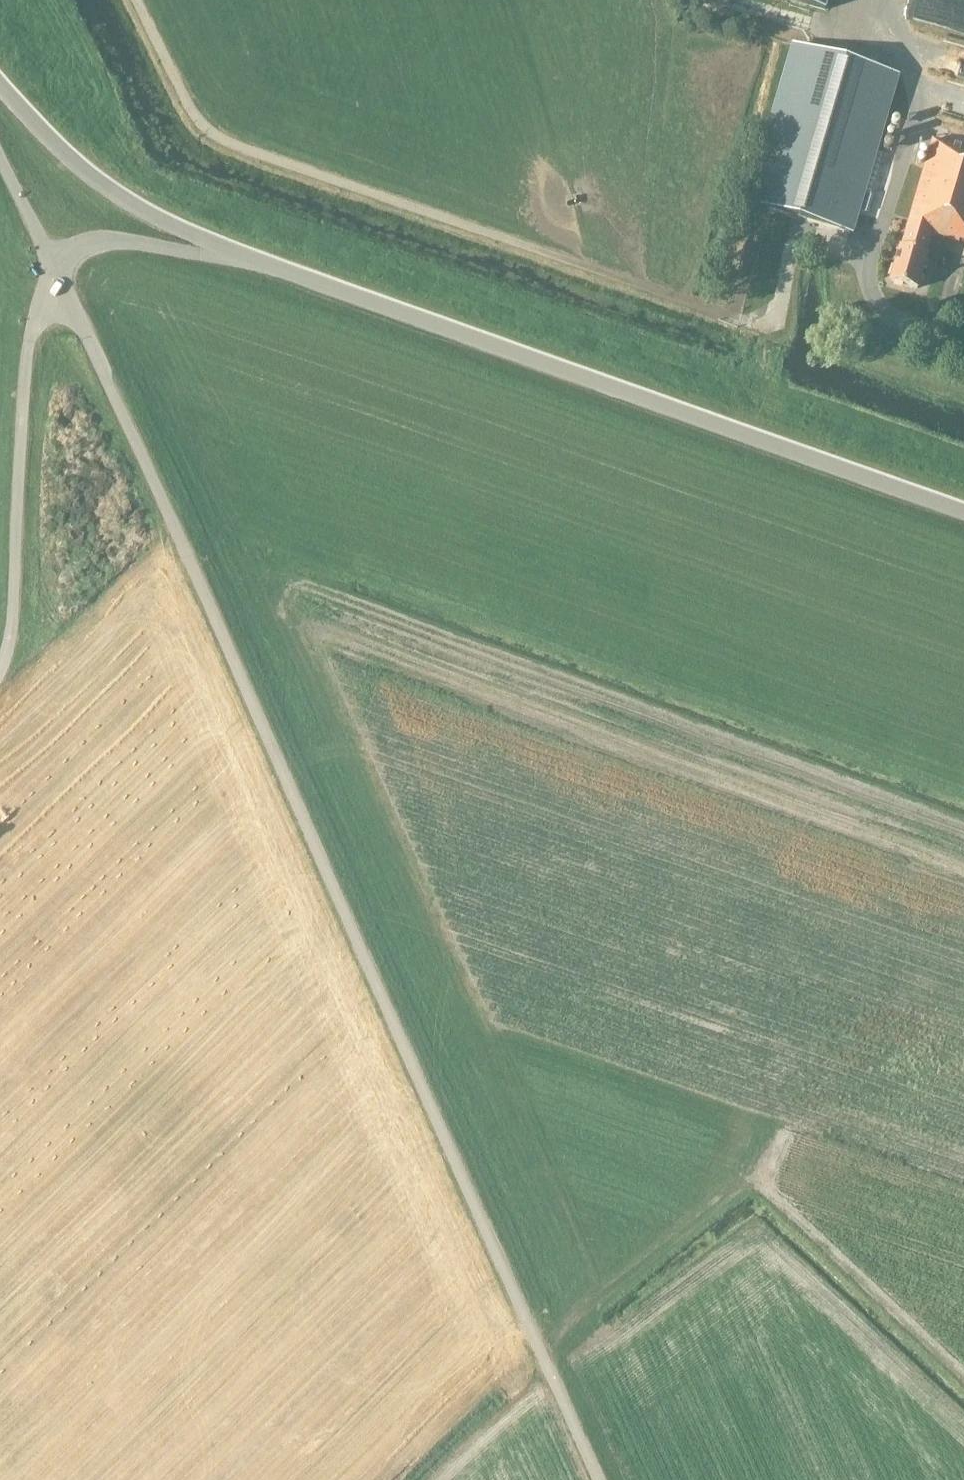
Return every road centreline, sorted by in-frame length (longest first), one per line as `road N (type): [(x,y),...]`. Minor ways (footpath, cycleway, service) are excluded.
road 1 (unclassified): [(598,1479),(52,256)]
road 2 (unclassified): [(963,508),(242,259)]
road 3 (unclassified): [(0,667),(11,609),(27,349),(52,256)]
road 4 (unclassified): [(242,259),(100,186),(0,90)]
road 5 (unclassified): [(52,256),(100,239),(242,259)]

